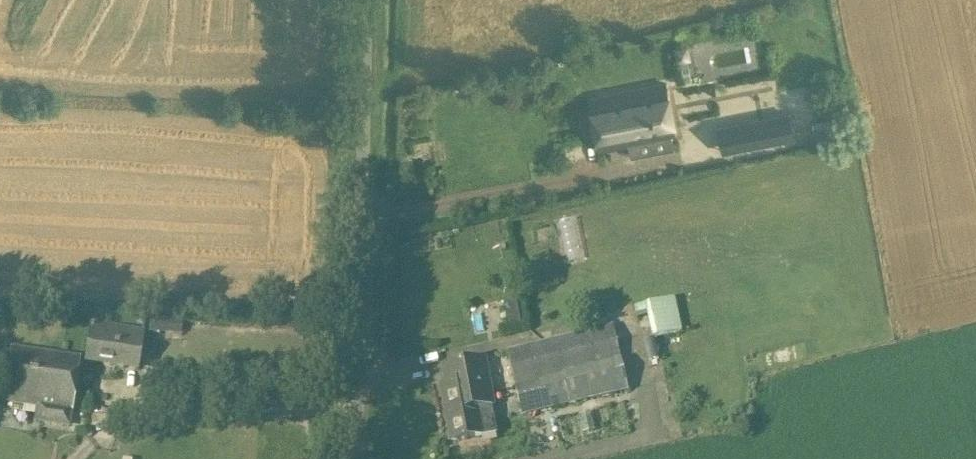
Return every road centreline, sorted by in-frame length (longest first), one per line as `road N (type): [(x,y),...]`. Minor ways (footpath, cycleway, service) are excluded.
road 1 (unclassified): [(354,458),(366,0)]
road 2 (track): [(153,417),(356,411)]

